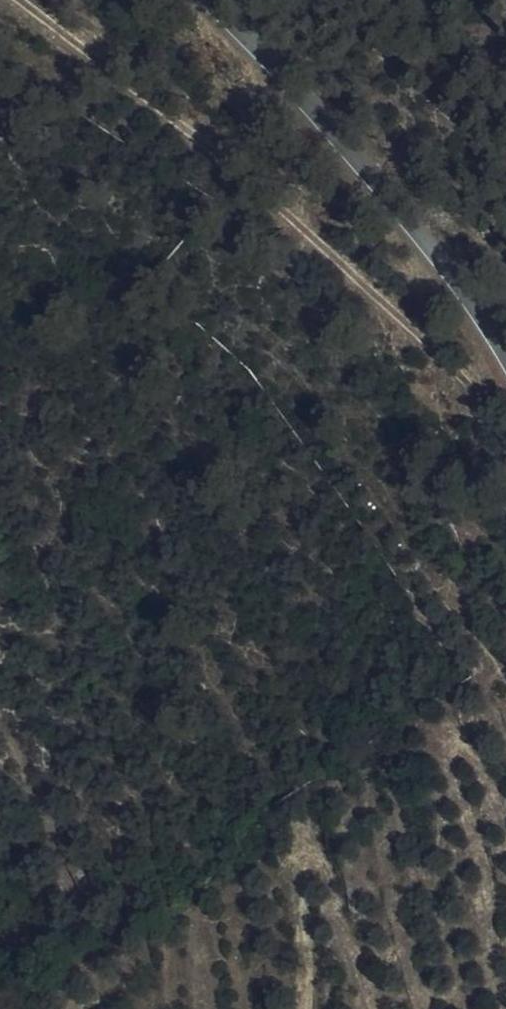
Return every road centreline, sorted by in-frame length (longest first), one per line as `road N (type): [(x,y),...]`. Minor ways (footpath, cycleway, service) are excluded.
road 1 (track): [(20,0),(347,268),(446,362),(505,435)]

